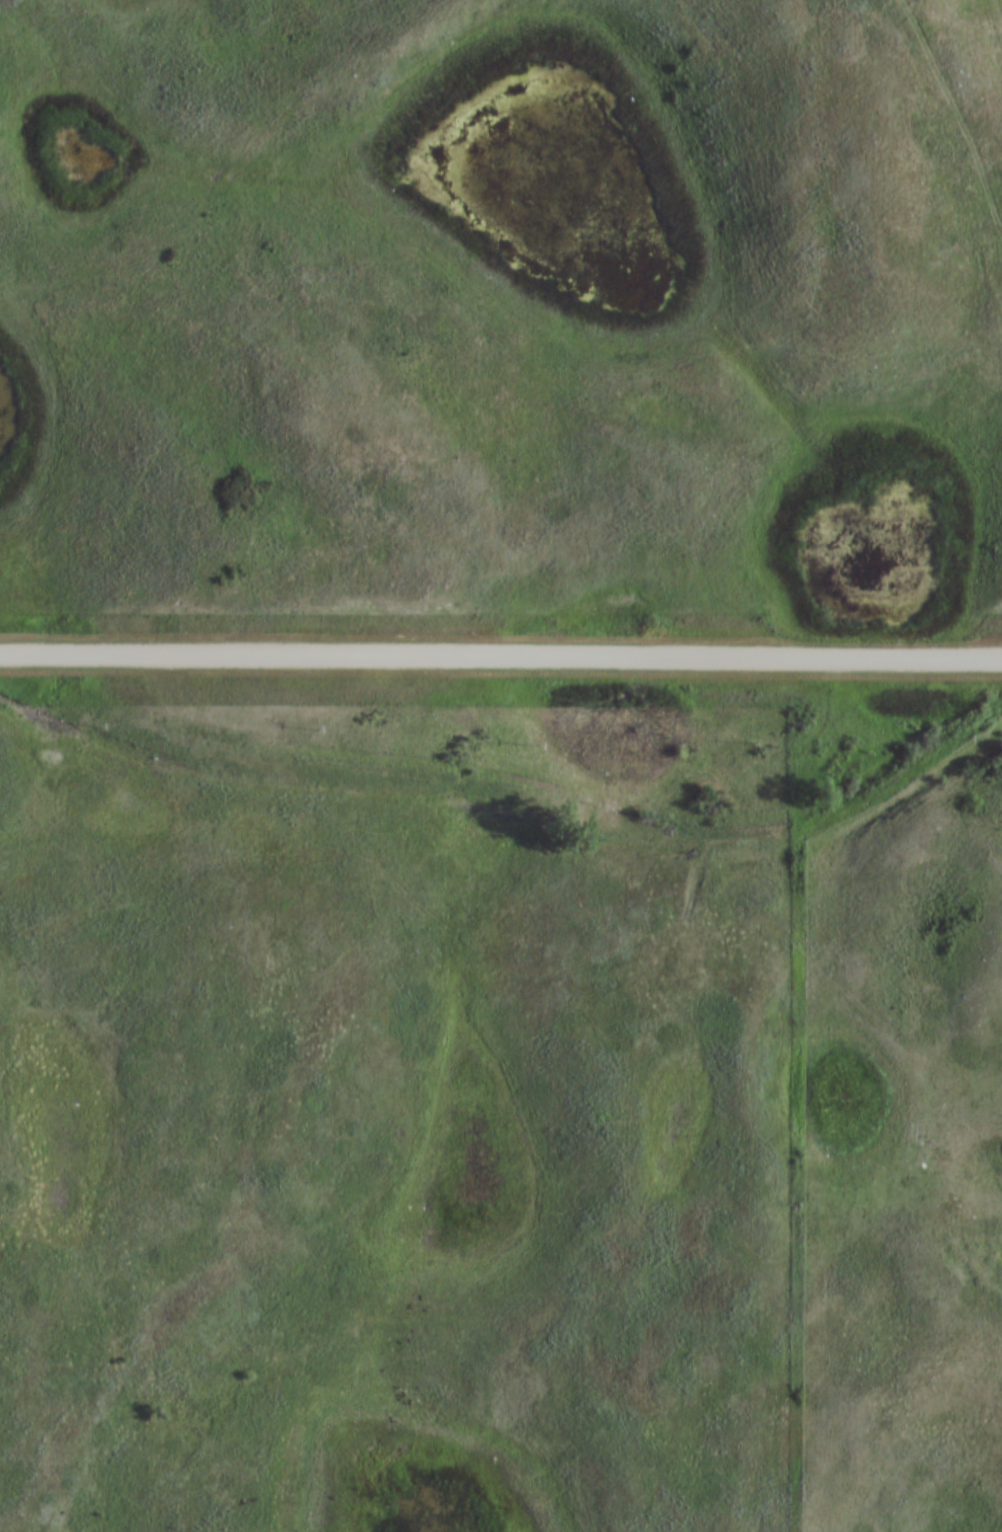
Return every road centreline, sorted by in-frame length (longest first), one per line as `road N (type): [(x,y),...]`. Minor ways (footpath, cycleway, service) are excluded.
road 1 (tertiary): [(1001,655),(0,654)]
road 2 (track): [(1001,229),(970,137),(903,0)]

